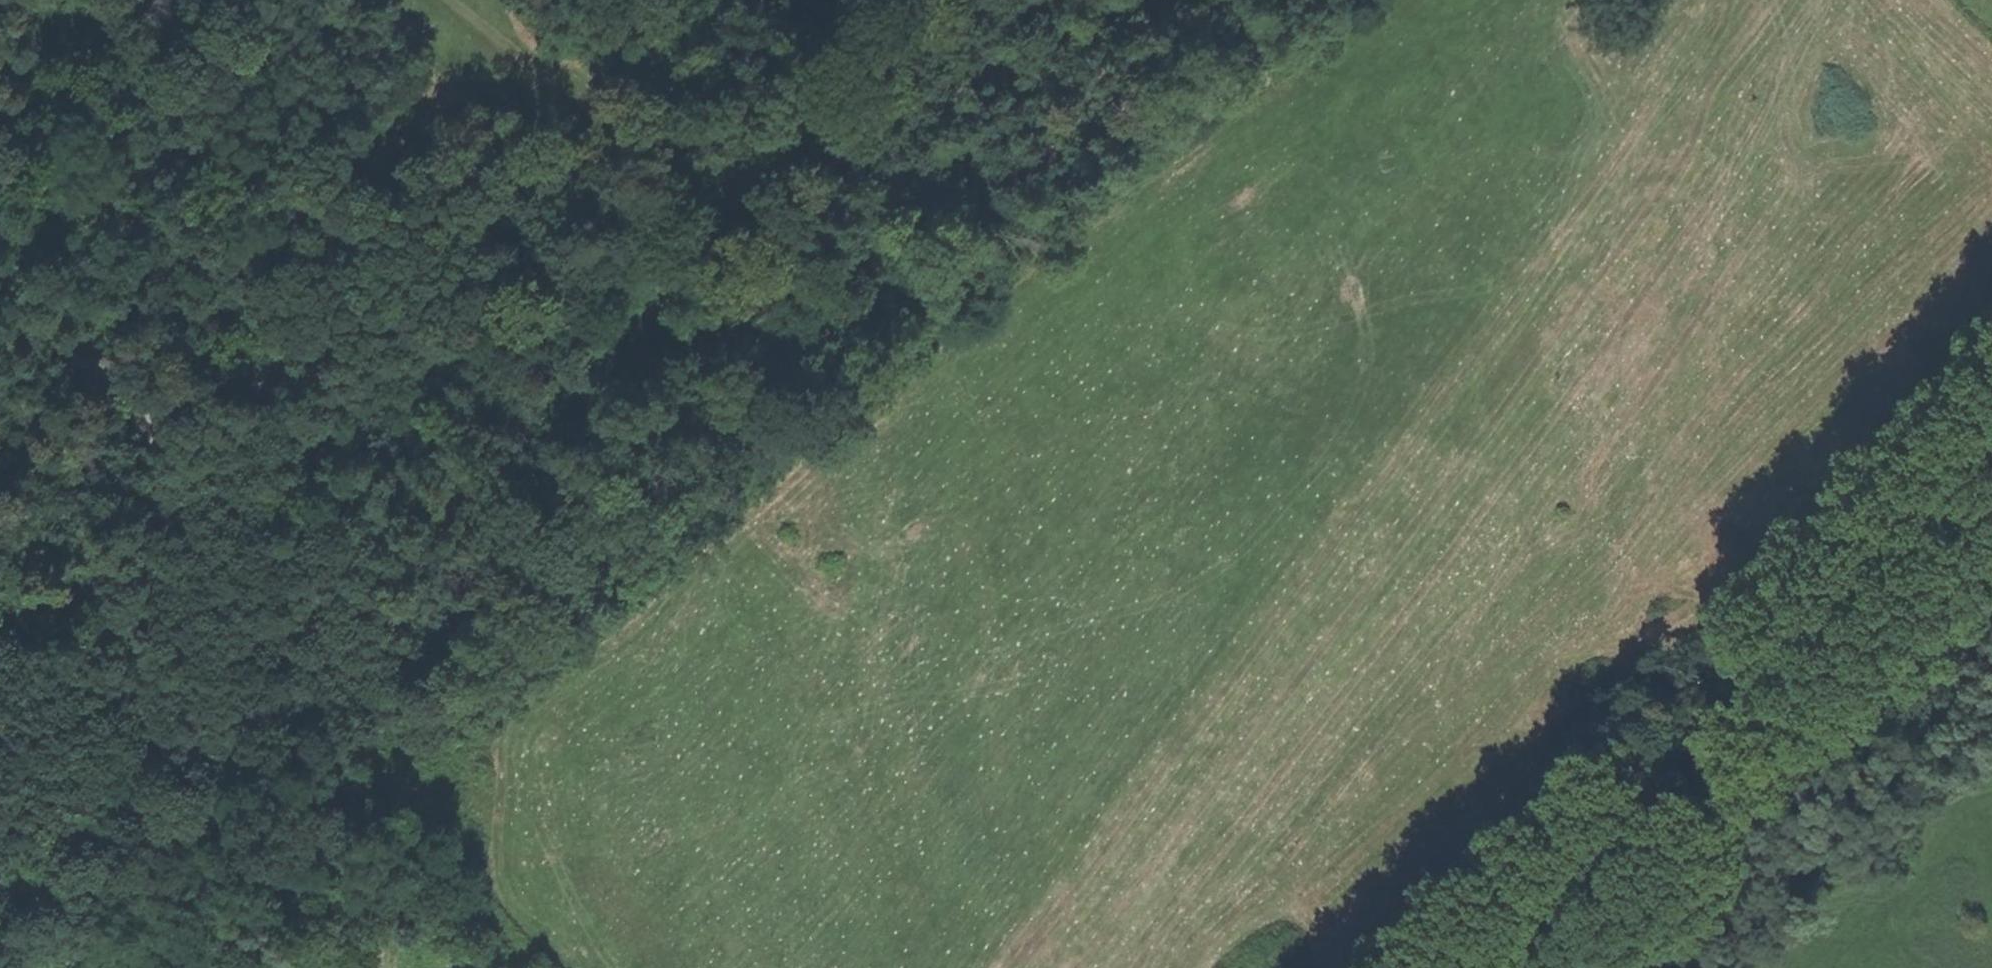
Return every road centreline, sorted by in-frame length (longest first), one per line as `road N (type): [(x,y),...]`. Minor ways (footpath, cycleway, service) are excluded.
road 1 (track): [(1521,967),(1991,490)]
road 2 (track): [(156,414),(121,788),(0,841)]

